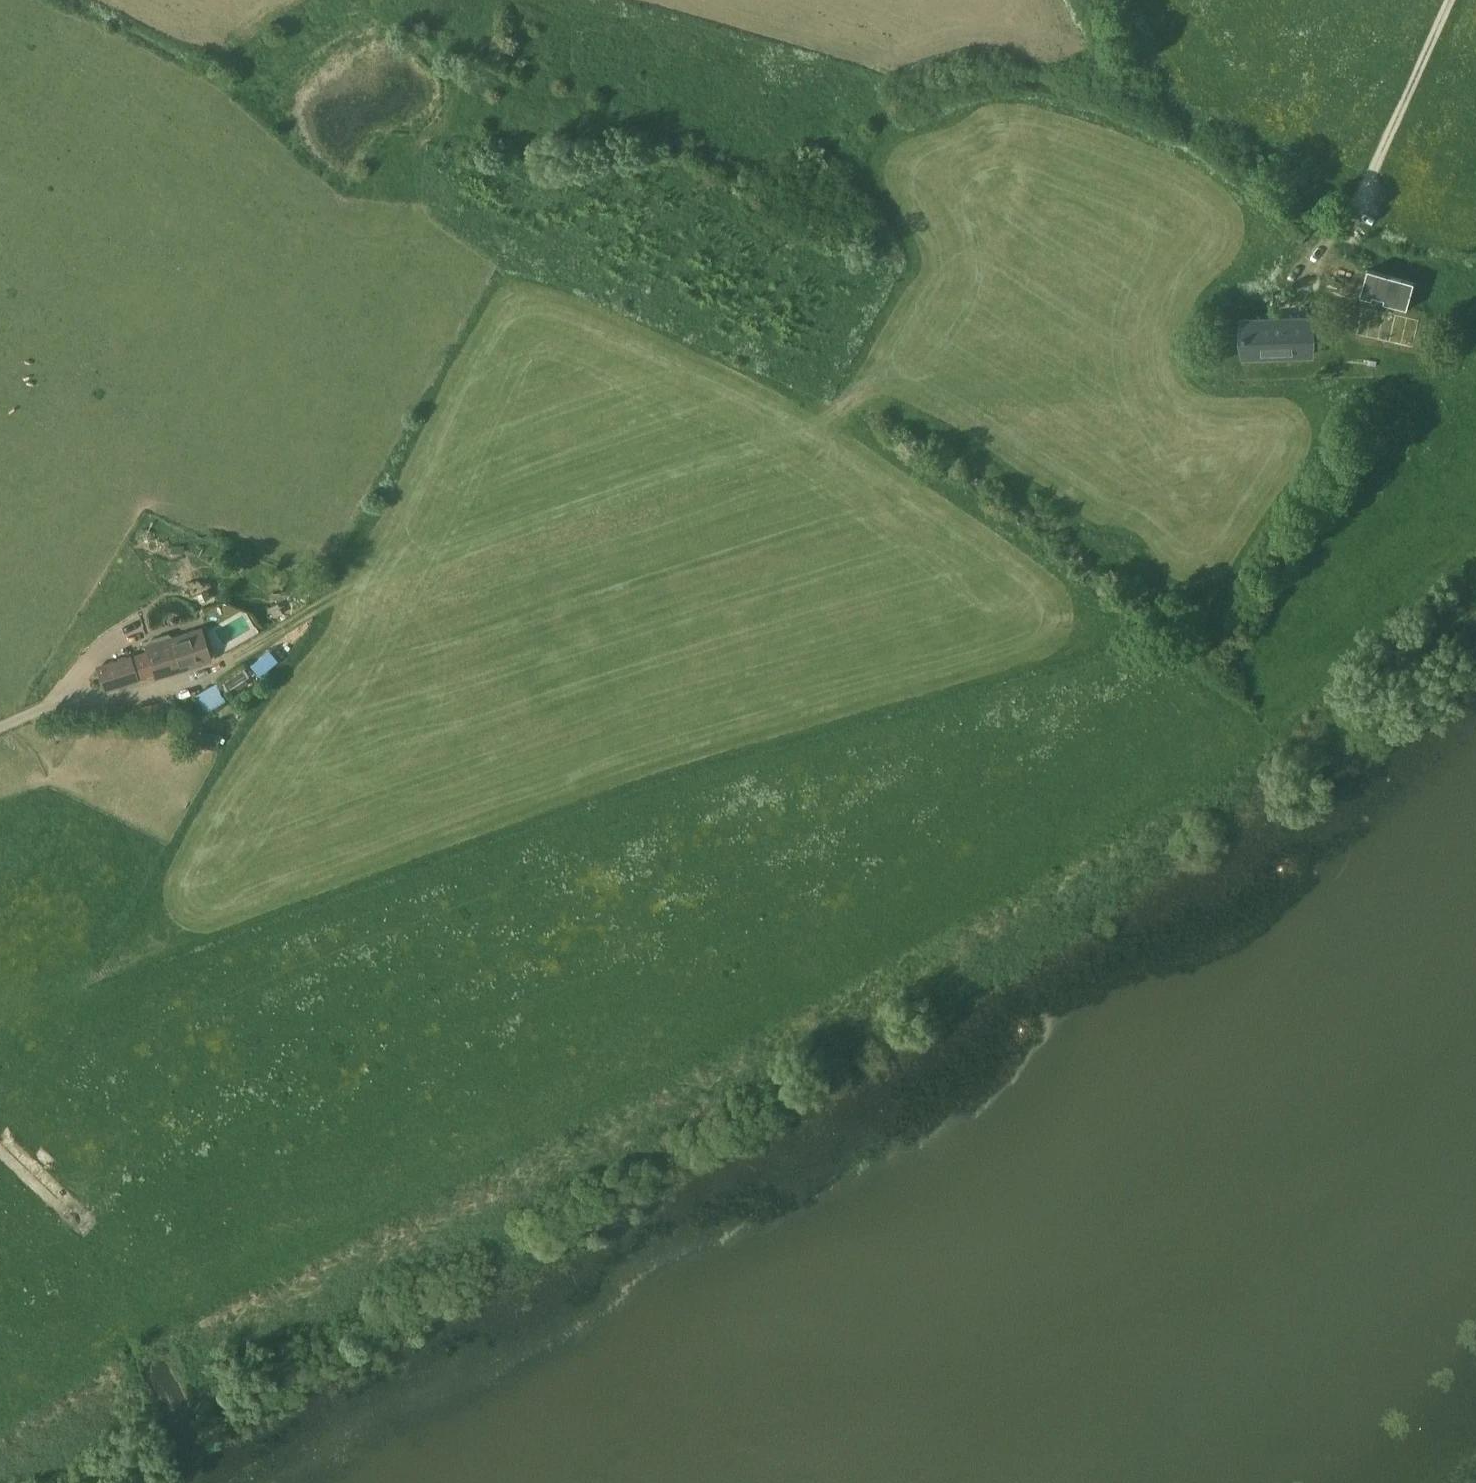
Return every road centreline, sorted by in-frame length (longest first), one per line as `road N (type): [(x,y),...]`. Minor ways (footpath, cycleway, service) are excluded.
road 1 (unclassified): [(132,693),(83,698),(0,730)]

